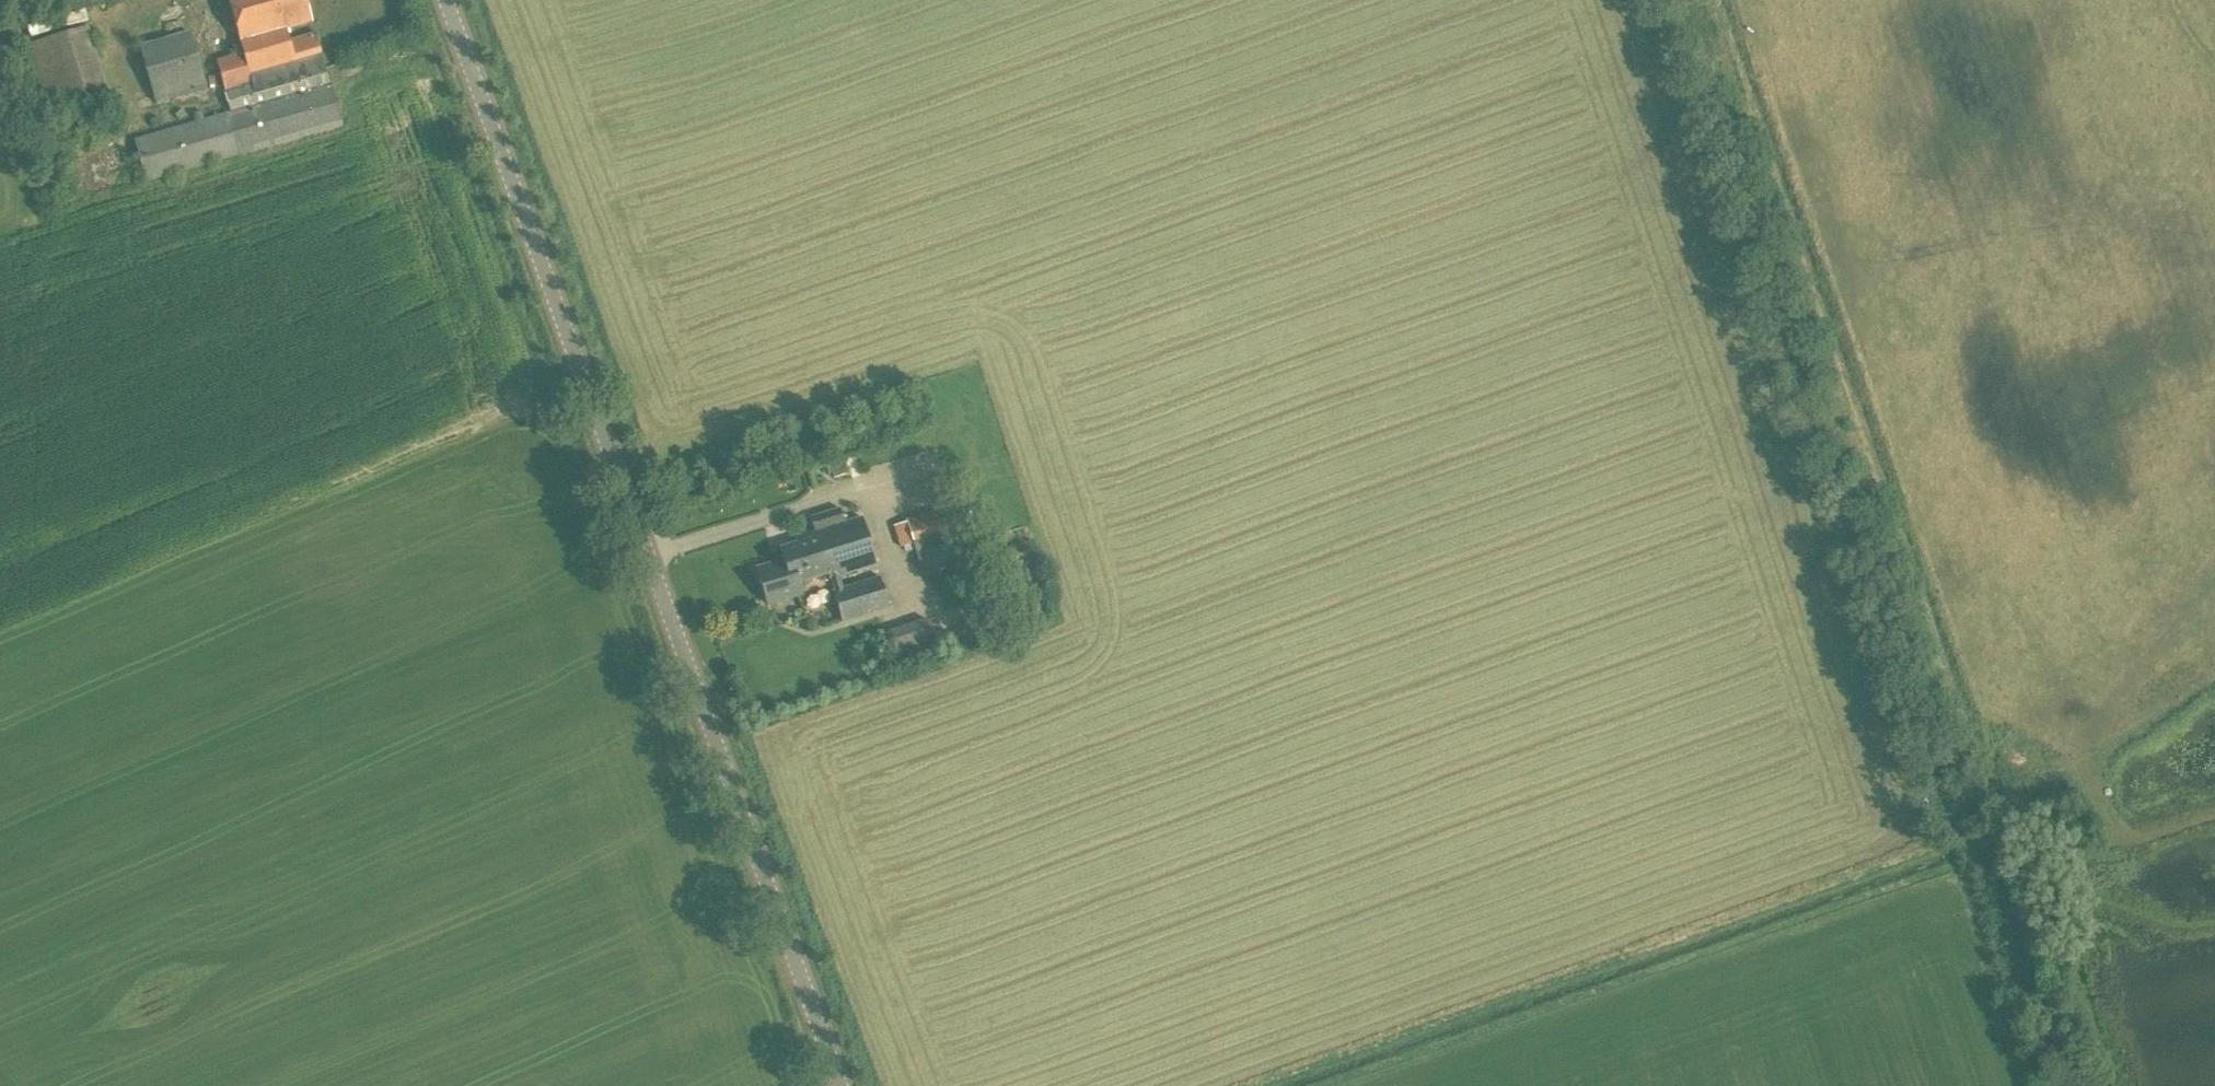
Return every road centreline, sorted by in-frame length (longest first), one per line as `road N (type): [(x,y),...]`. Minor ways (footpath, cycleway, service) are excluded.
road 1 (track): [(1693,0),(1962,827),(1951,865),(1323,1085)]
road 2 (tertiary): [(840,1085),(446,0)]

